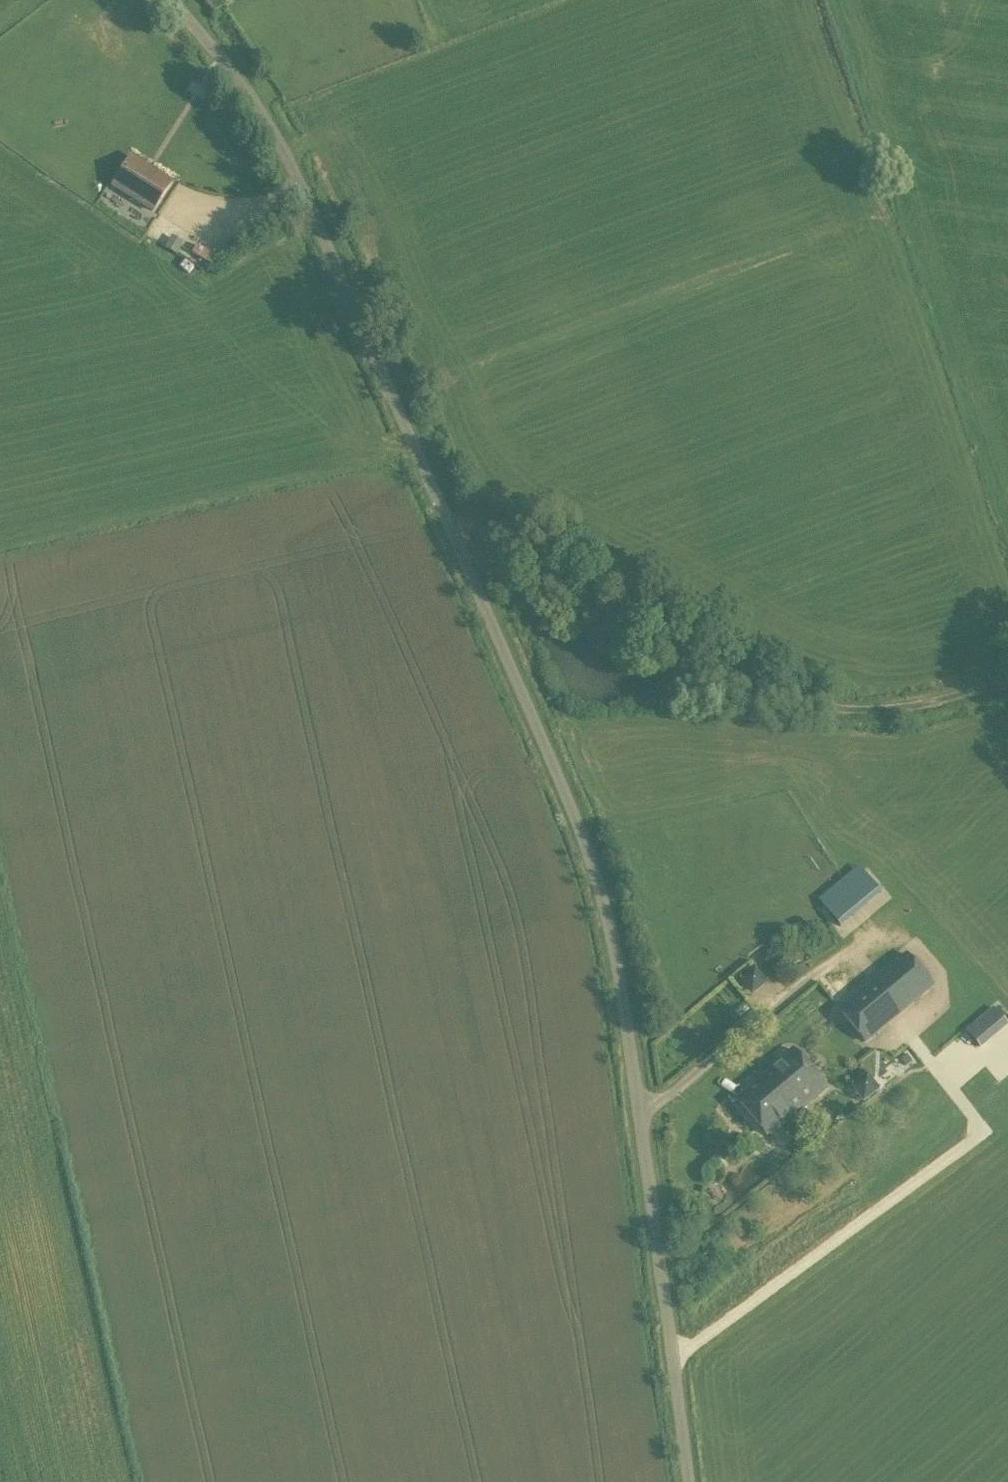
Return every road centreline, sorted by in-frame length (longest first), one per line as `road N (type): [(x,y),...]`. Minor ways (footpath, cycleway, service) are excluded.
road 1 (unclassified): [(687,1481),(608,907),(309,206),(252,98),(168,0)]

